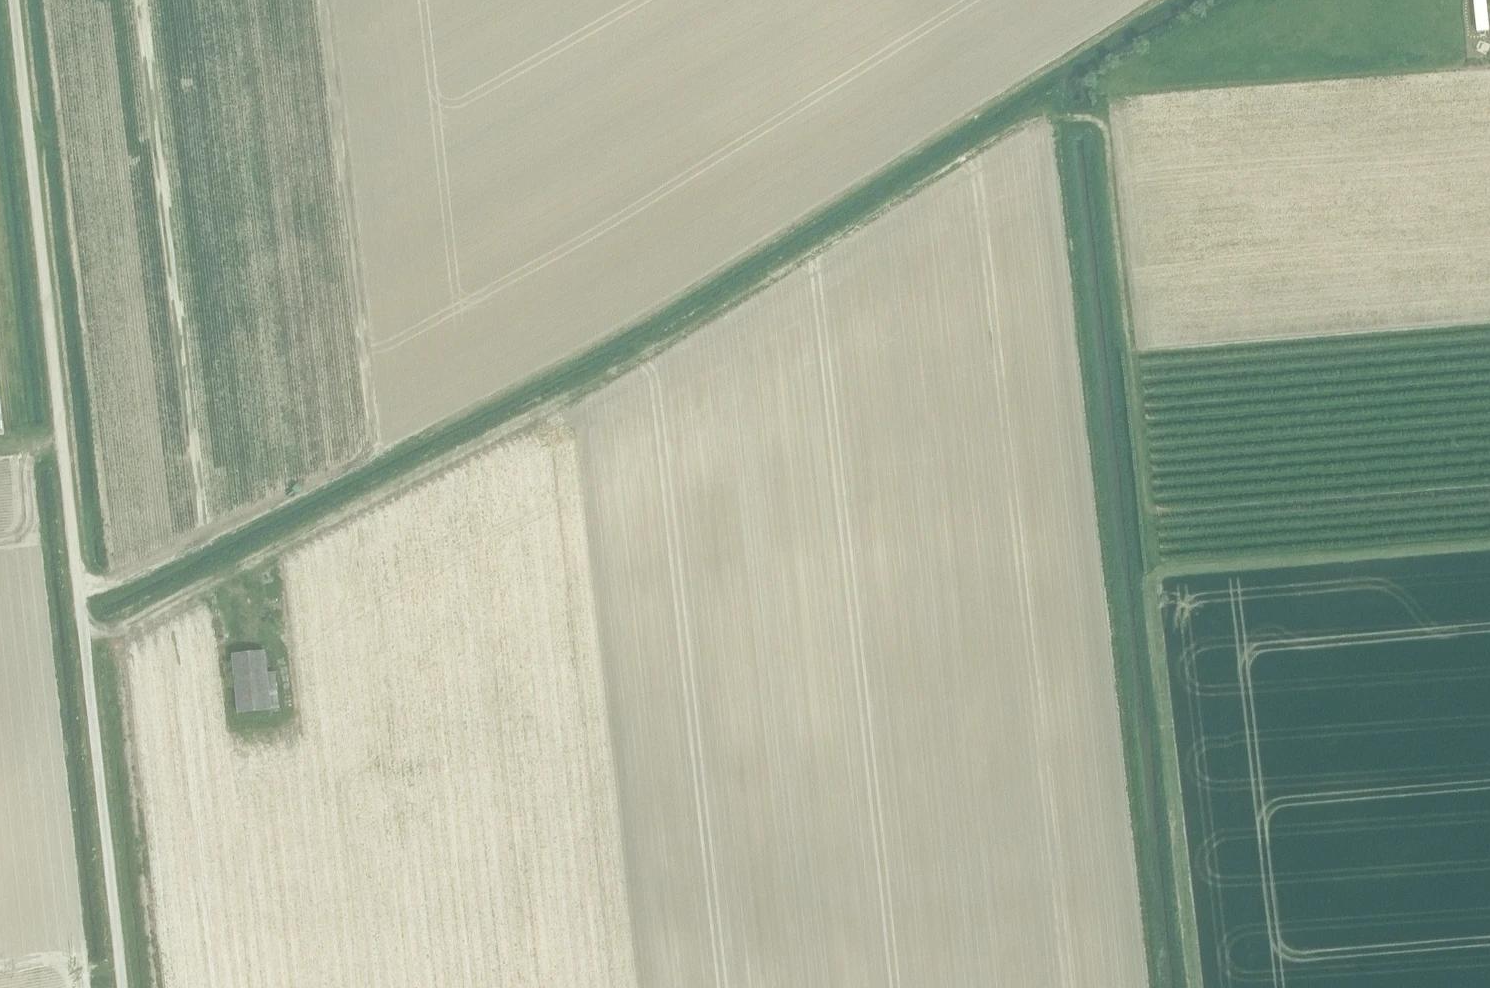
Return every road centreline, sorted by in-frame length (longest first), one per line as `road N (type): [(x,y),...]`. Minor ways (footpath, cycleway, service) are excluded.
road 1 (unclassified): [(117,987),(12,0)]

